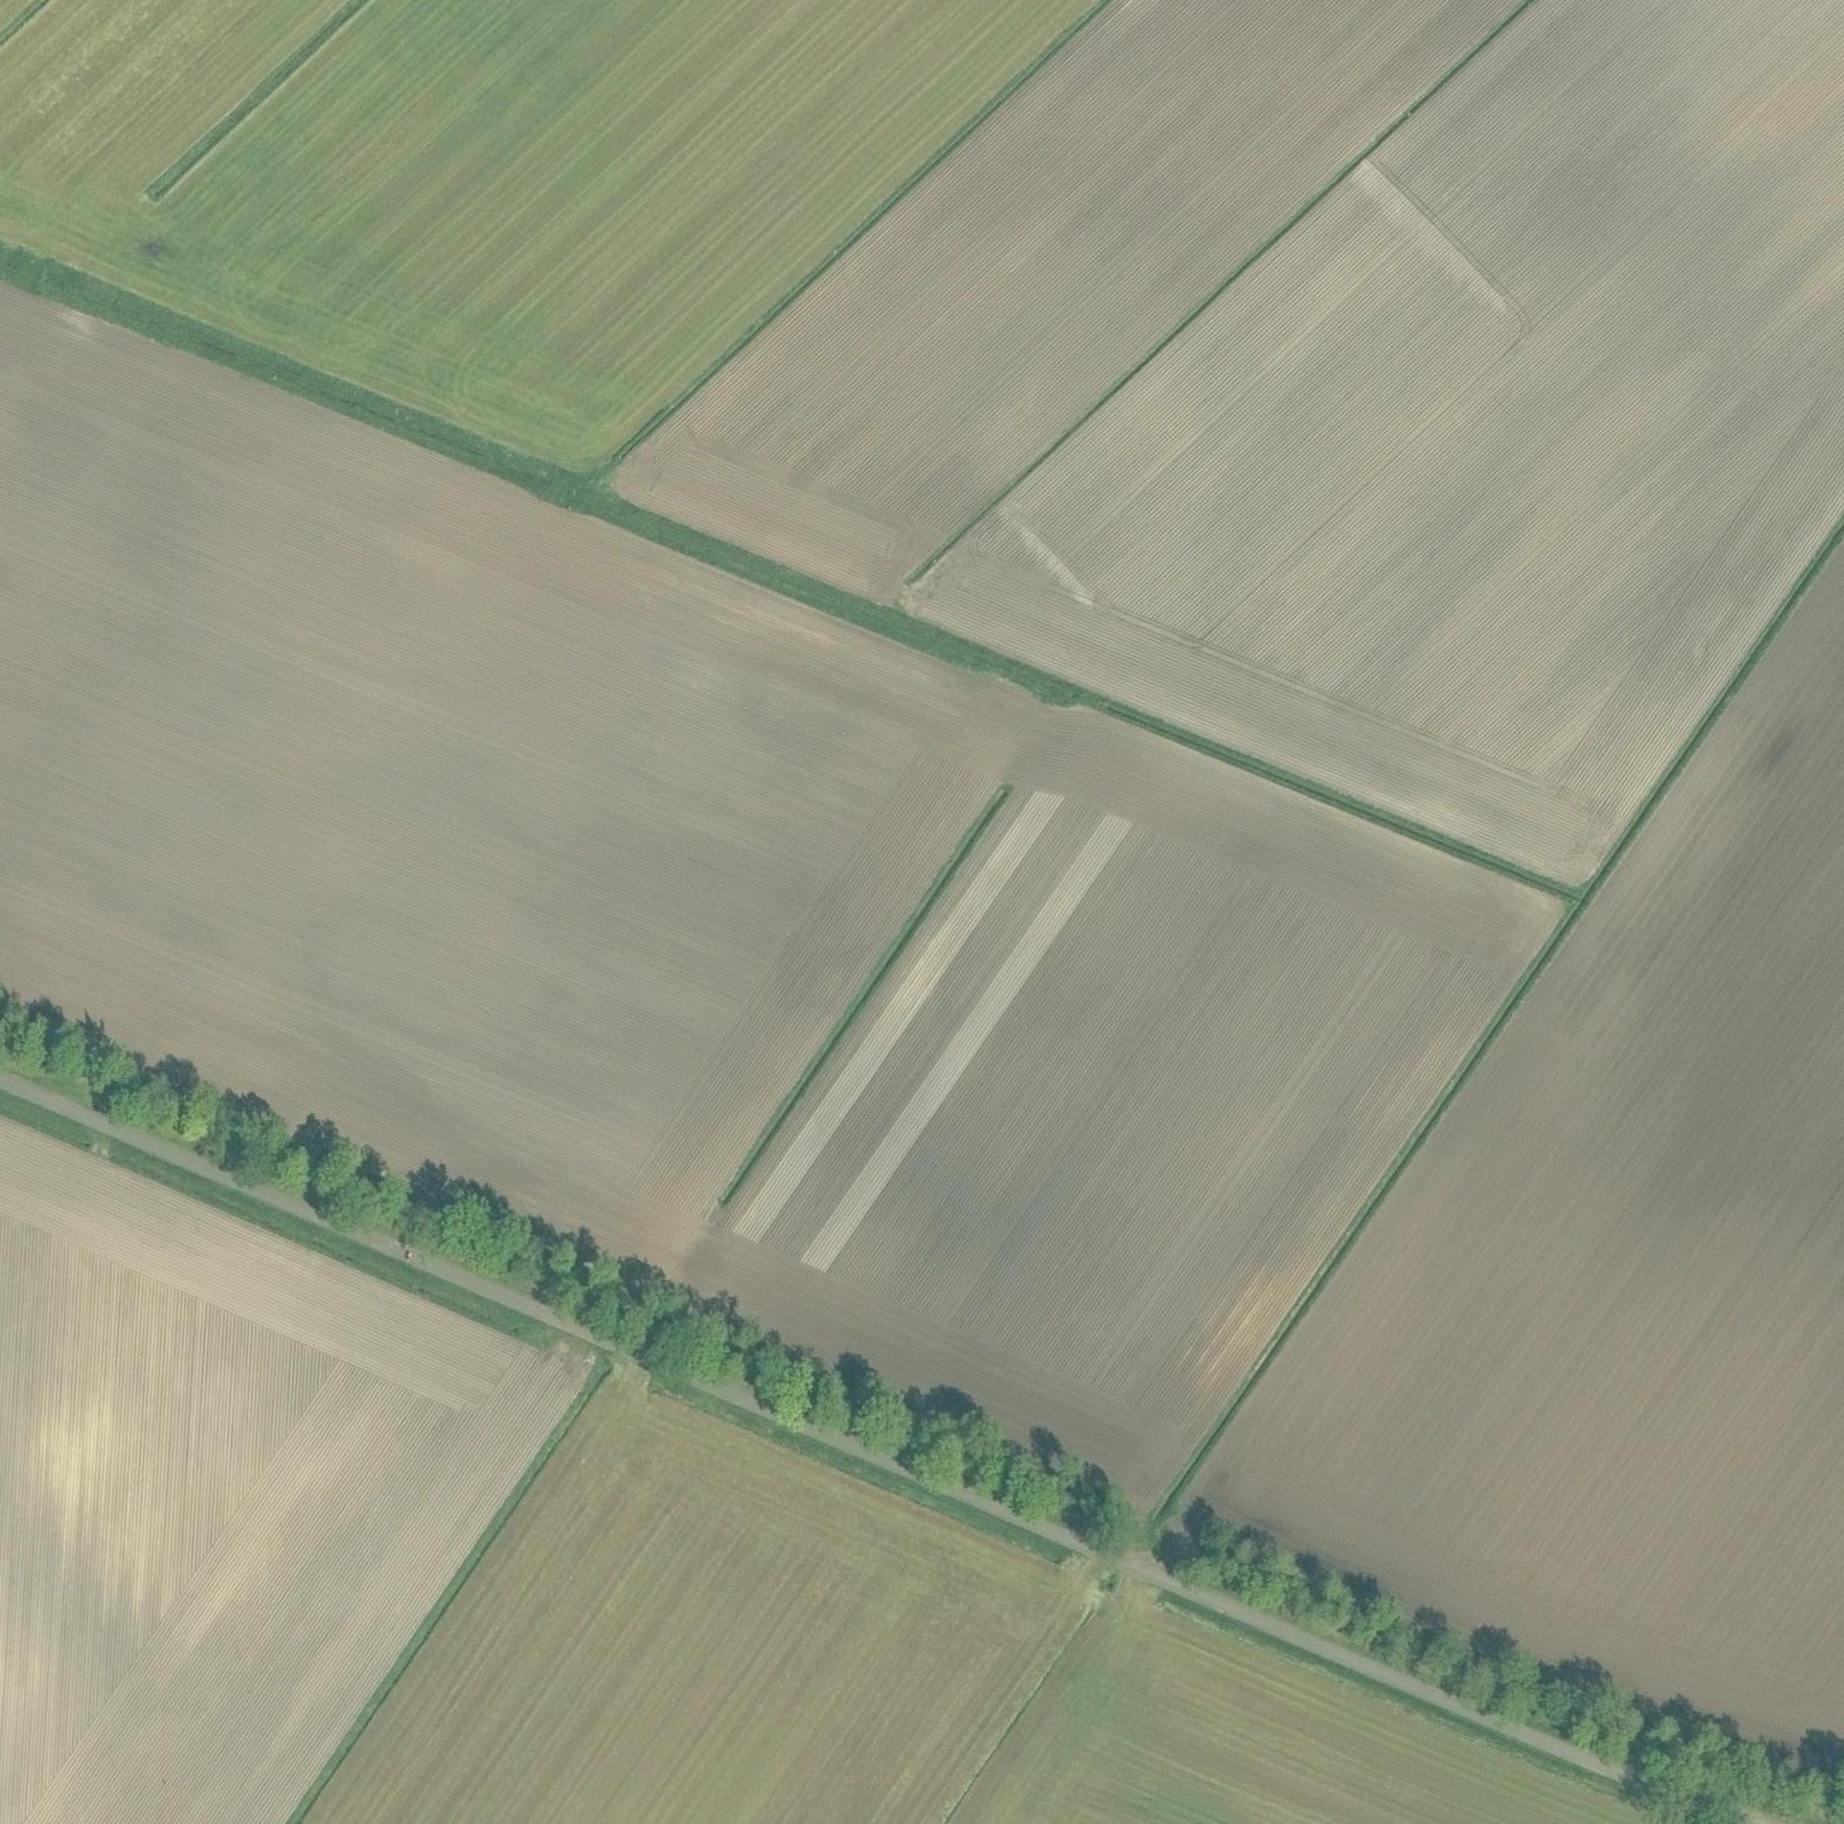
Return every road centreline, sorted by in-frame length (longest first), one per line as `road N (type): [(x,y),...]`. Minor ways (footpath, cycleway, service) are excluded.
road 1 (unclassified): [(1760,1823),(1617,1773),(0,1080)]

